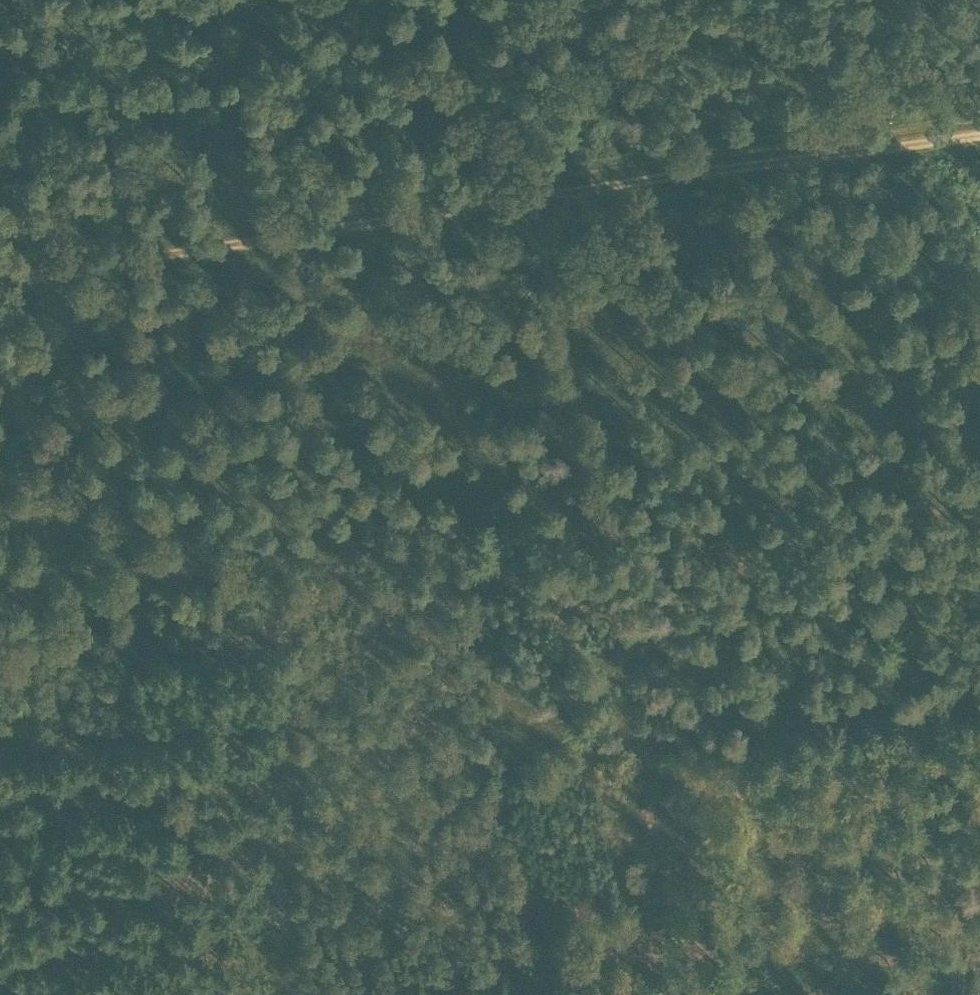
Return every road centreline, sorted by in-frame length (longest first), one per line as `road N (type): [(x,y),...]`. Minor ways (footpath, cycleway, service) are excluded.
road 1 (track): [(979,132),(443,213)]
road 2 (track): [(443,213),(0,279)]
road 3 (track): [(979,937),(901,930),(668,971)]
road 4 (track): [(443,213),(373,0)]

